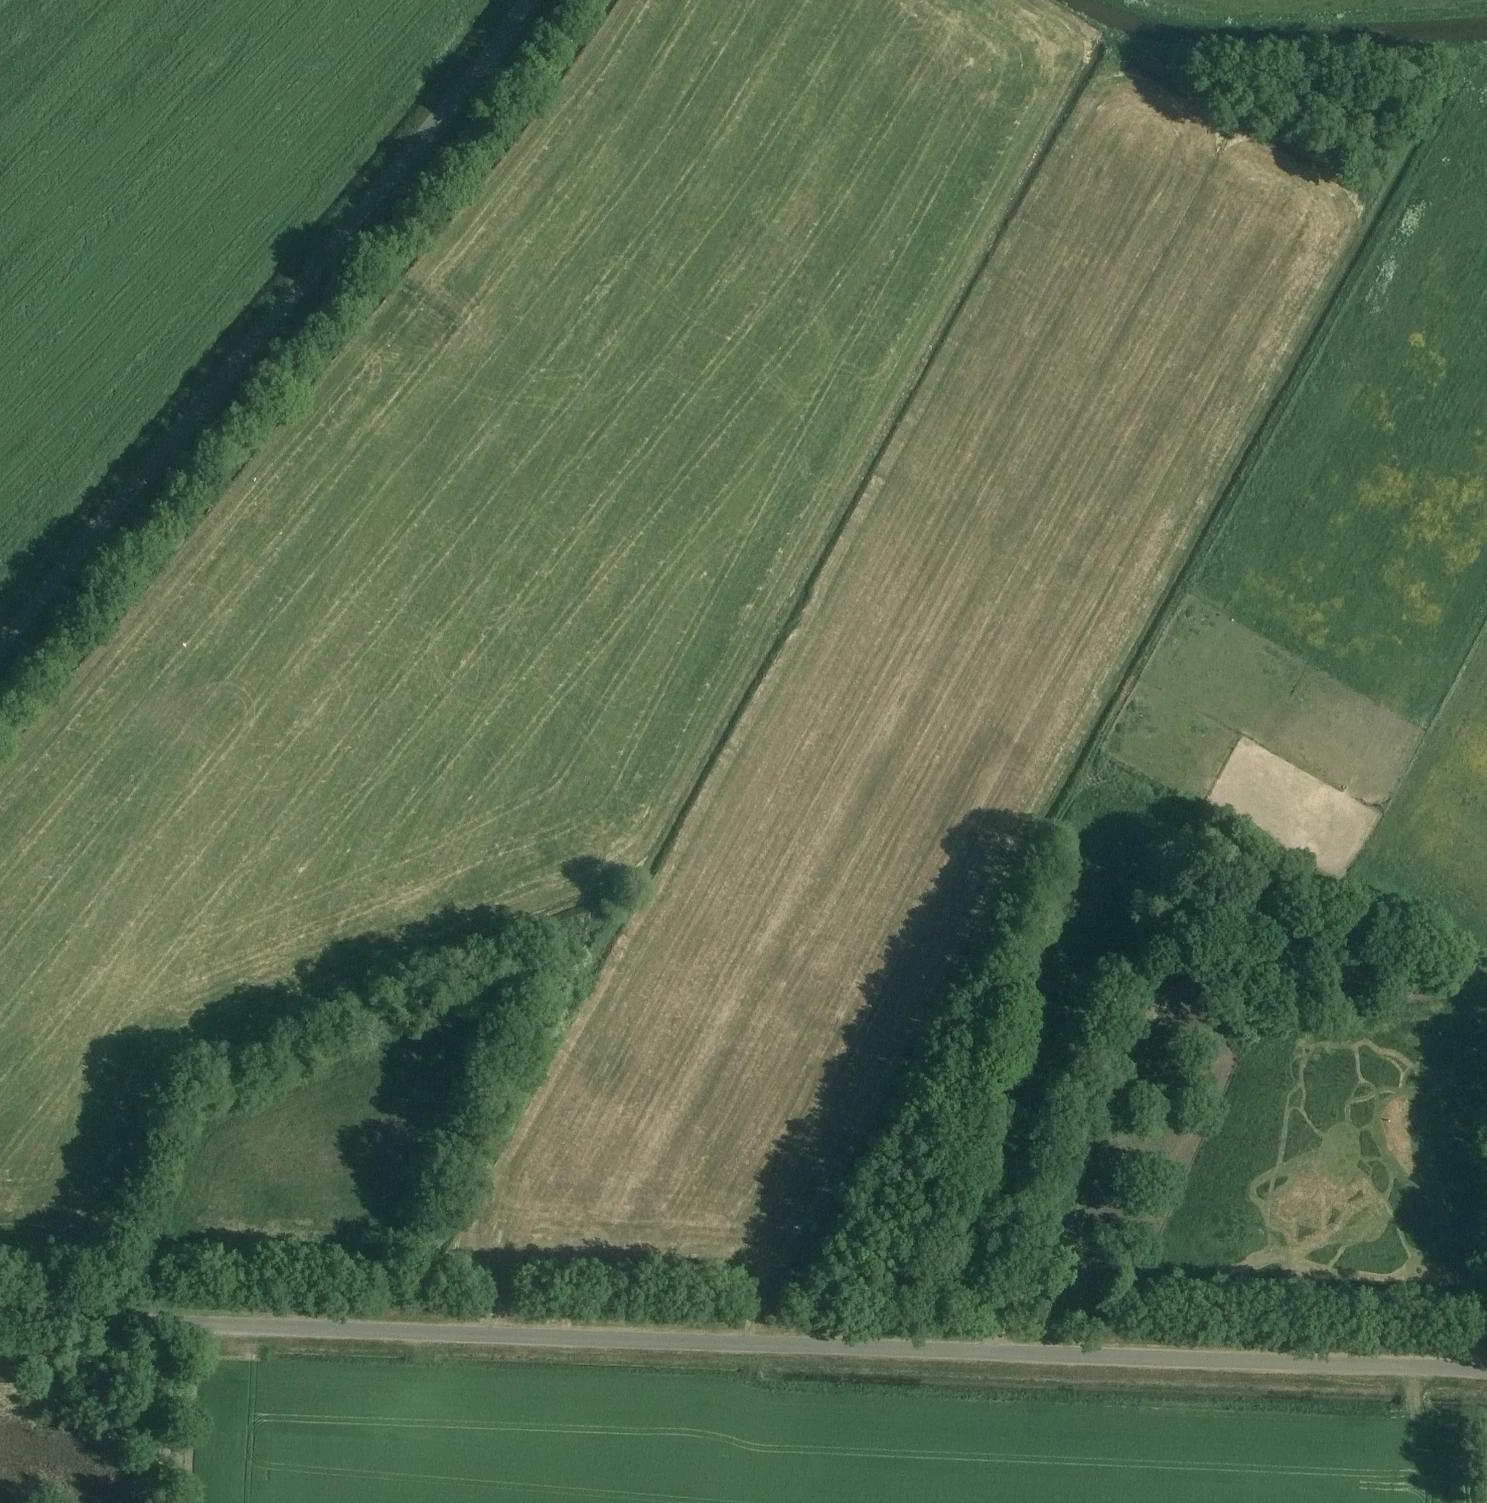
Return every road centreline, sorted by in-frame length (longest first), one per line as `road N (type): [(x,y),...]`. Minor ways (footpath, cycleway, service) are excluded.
road 1 (unclassified): [(1486,1369),(0,1317)]
road 2 (unclassified): [(0,646),(461,94),(529,0)]
road 3 (track): [(984,1351),(1050,1254),(1161,1004),(1243,945)]

